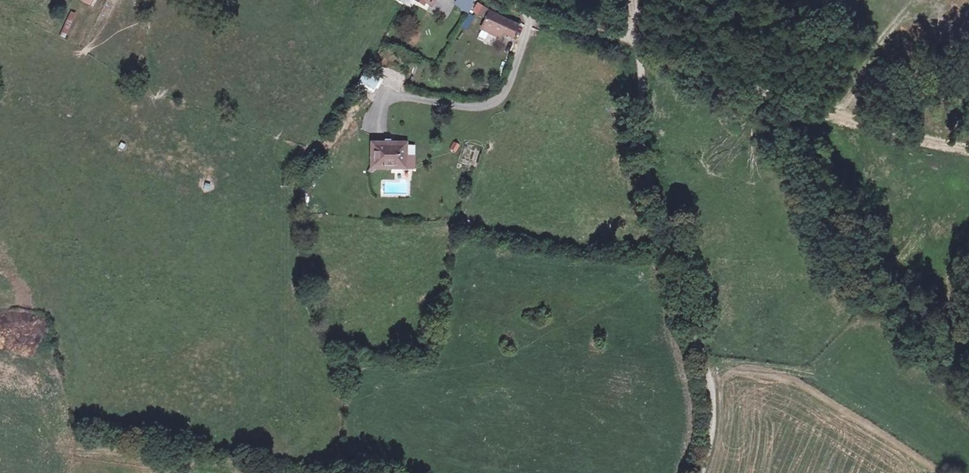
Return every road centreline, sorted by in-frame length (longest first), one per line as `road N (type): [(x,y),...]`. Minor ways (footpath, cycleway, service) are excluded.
road 1 (track): [(636,35),(651,173),(679,239),(716,386),(716,440),(703,472)]
road 2 (unclassified): [(511,0),(532,16),(636,35)]

